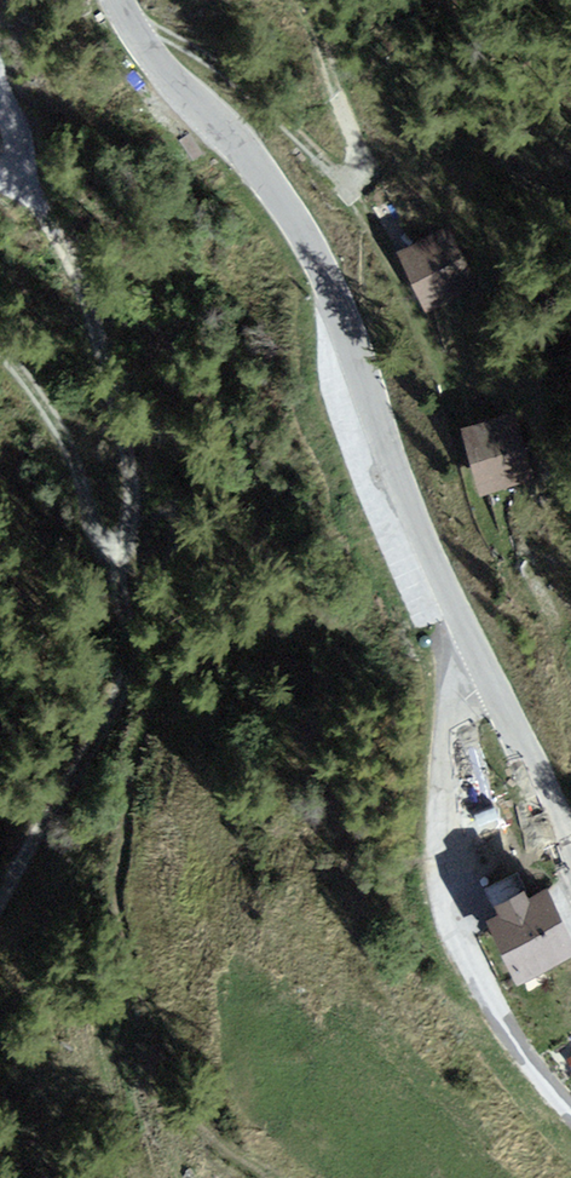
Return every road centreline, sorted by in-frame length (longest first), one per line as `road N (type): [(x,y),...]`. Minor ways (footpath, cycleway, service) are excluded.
road 1 (tertiary): [(116,0),(140,42),(269,187),(331,289),(398,476),(481,661)]
road 2 (track): [(0,351),(67,448),(93,527),(104,544),(122,546),(134,507),(106,363),(66,254),(12,166)]
road 3 (unclassified): [(481,661),(462,685),(451,728),(447,890),(486,994),(570,1113)]
road 4 (track): [(135,33),(154,31),(221,67),(307,146),(336,187),(367,187),(375,159),(337,102),(326,0)]
road 5 (tertiary): [(481,661),(570,861)]
road 6 (track): [(98,728),(0,891)]
road 7 (track): [(98,728),(124,659),(125,600),(114,549)]

